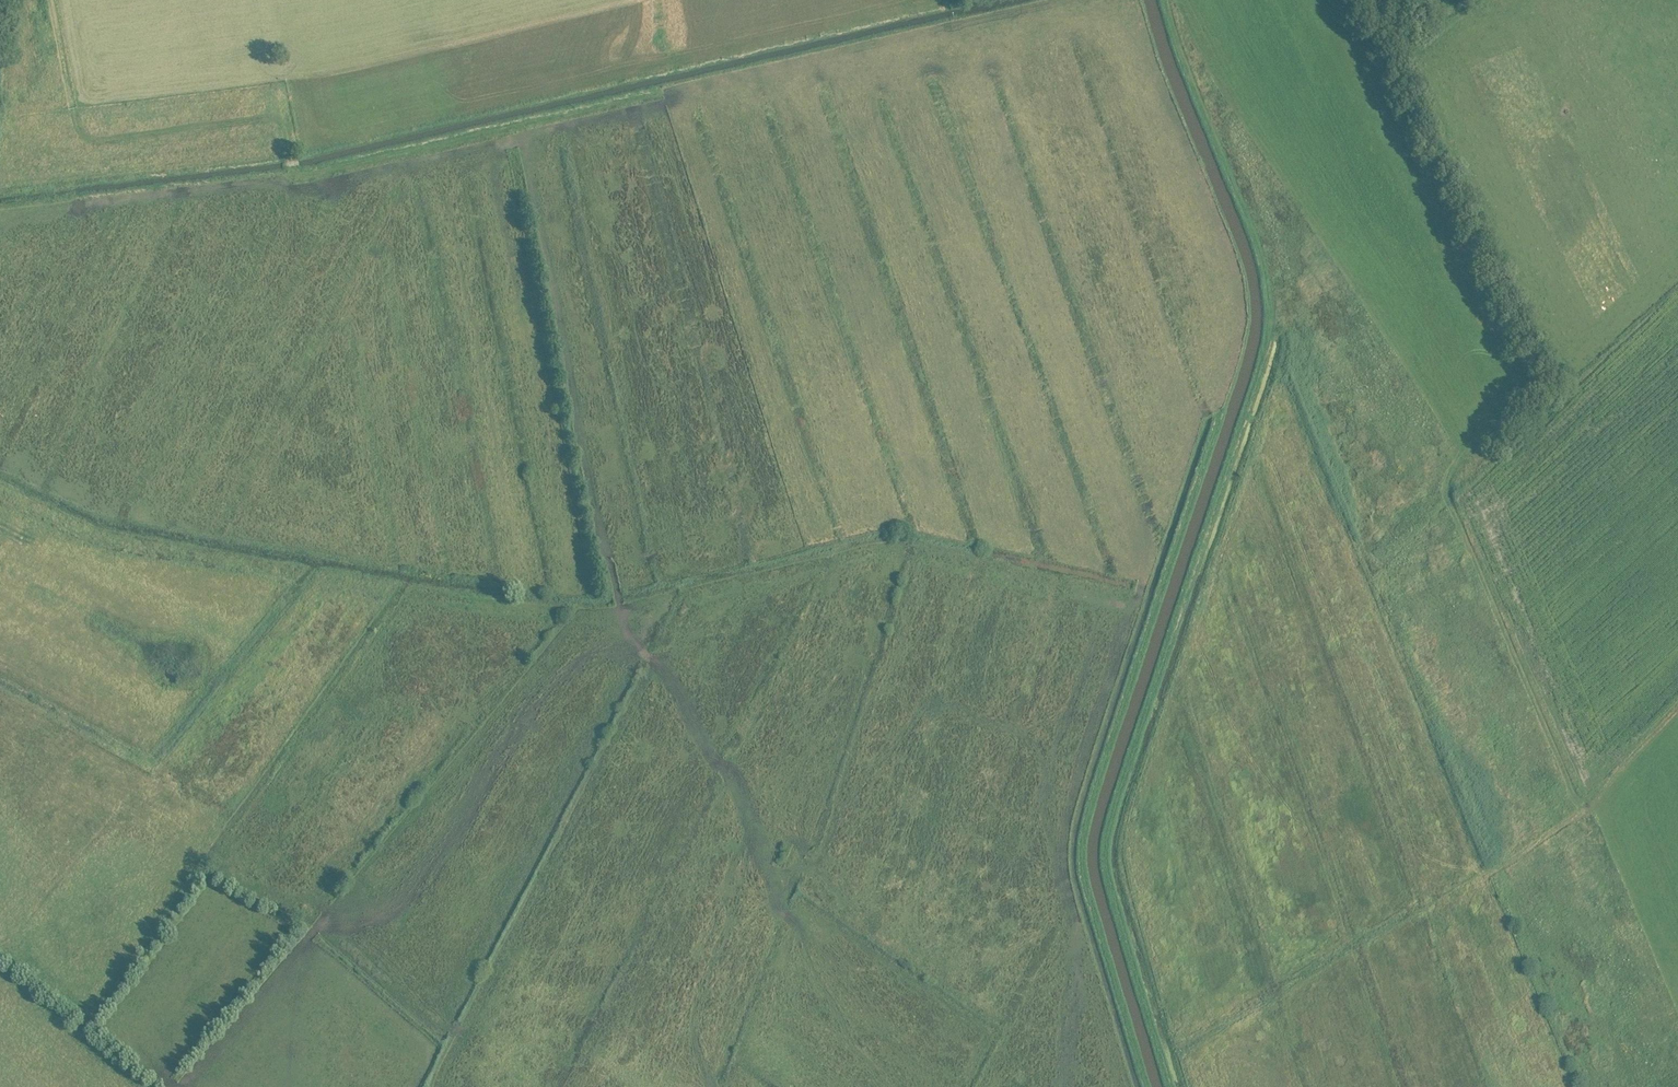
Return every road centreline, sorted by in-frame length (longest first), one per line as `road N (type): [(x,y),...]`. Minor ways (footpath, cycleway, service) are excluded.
road 1 (track): [(1587,805),(1570,791),(1446,496),(1462,450)]
road 2 (track): [(1496,872),(1592,801),(1677,710)]

